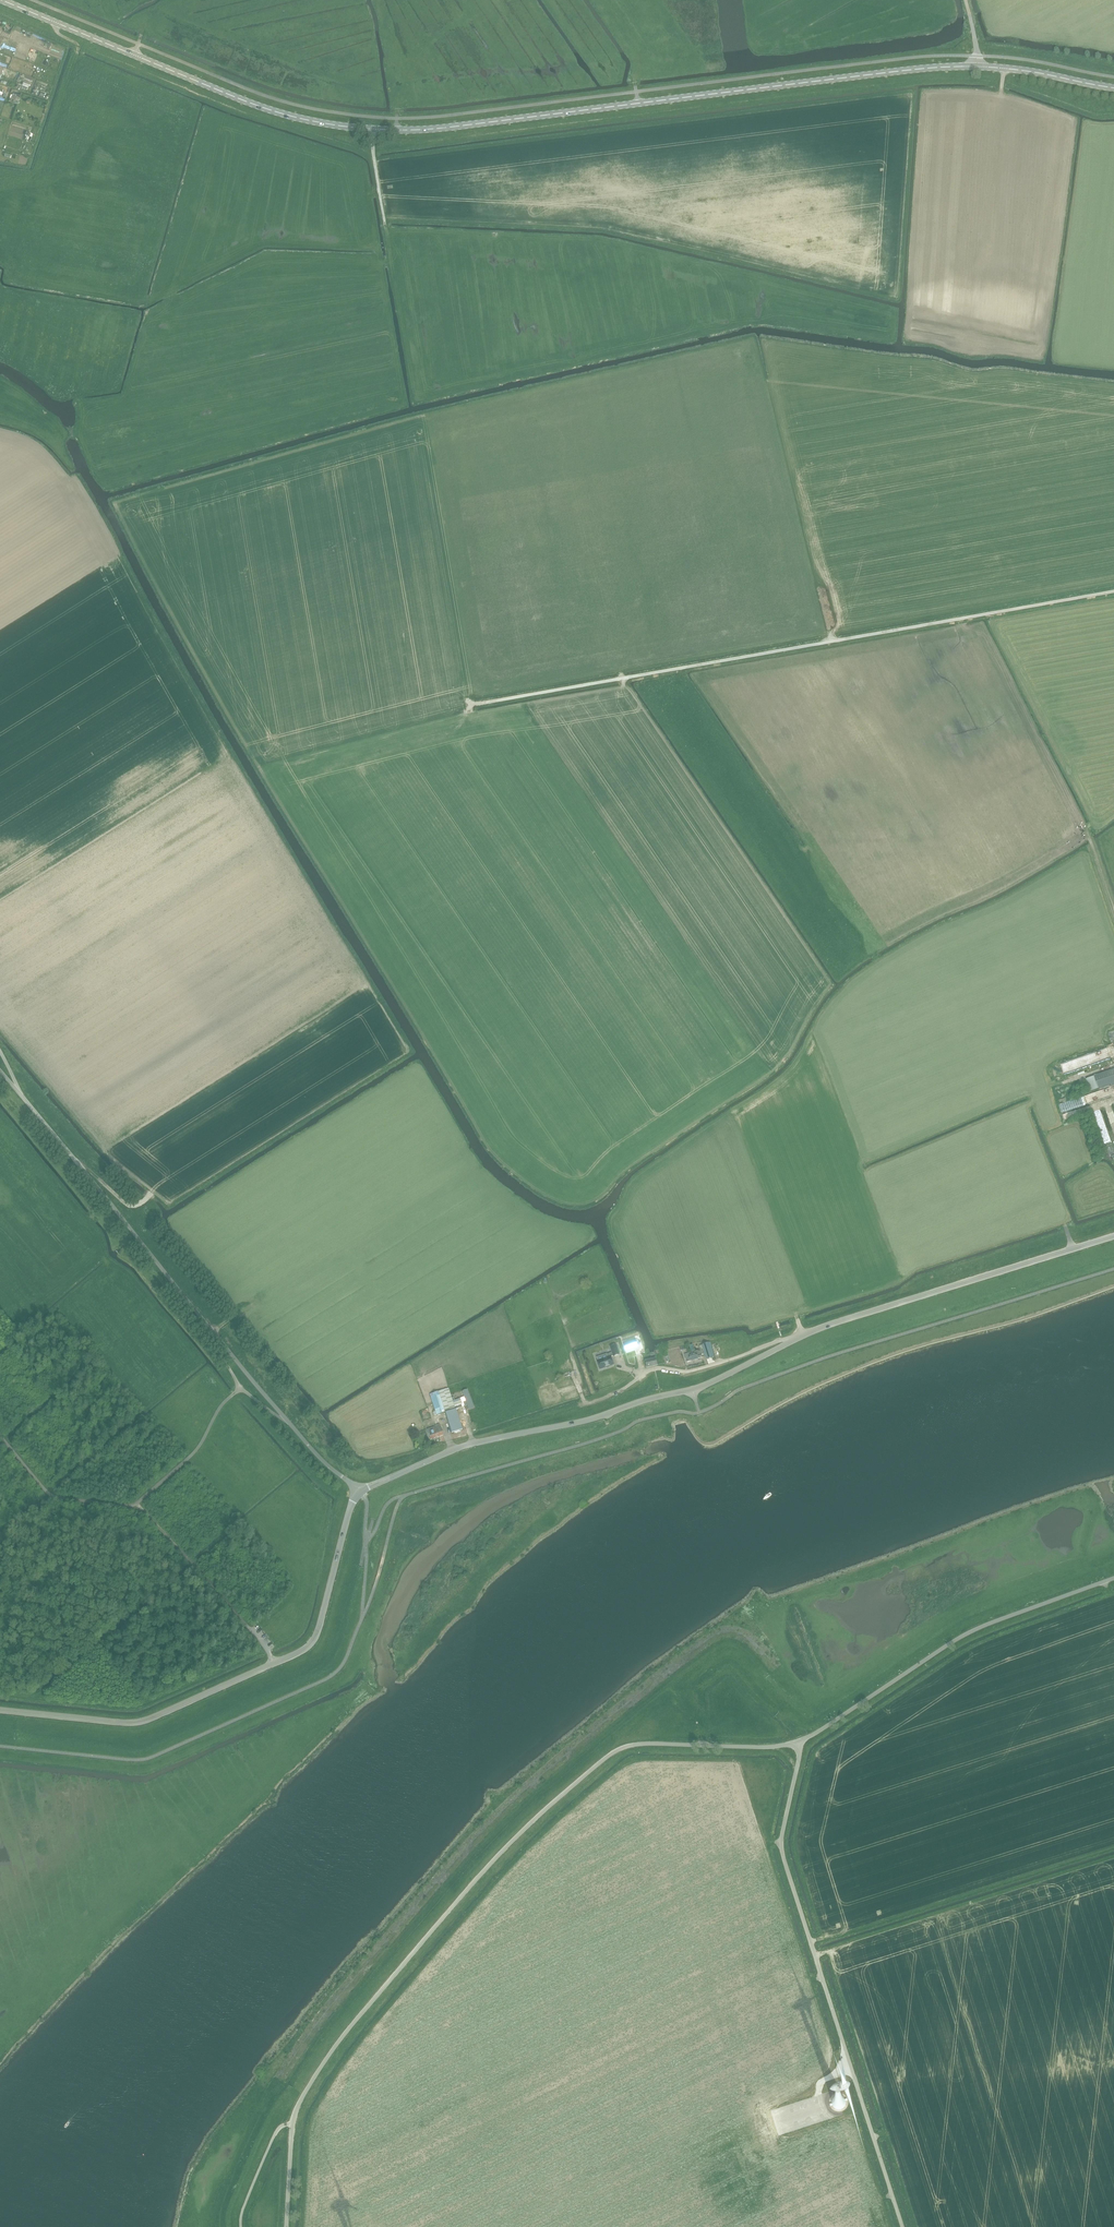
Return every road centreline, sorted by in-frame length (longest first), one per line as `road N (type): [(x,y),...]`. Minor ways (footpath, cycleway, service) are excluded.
road 1 (secondary): [(0,0),(254,105),(367,130),(449,129),(977,66)]
road 2 (tertiary): [(359,1489),(465,1446),(707,1385),(831,1325),(1113,1236)]
road 3 (unclassified): [(286,2226),(291,2124),(308,2069),(504,1836),(608,1751),(632,1744),(798,1743)]
road 4 (unclassified): [(478,702),(1113,591)]
road 5 (unclassified): [(902,2226),(782,1851),(798,1743)]
road 6 (unclassified): [(1113,1578),(969,1630),(798,1743)]
road 7 (unclassified): [(204,1321),(0,1070)]
road 8 (tertiary): [(0,1710),(142,1722),(275,1663)]
road 9 (tertiary): [(275,1663),(317,1633),(359,1489)]
road 10 (secondary): [(977,66),(1113,88)]
road 11 (unclassified): [(289,1423),(239,1389),(204,1321)]
road 12 (unclassified): [(289,1423),(204,1321)]

